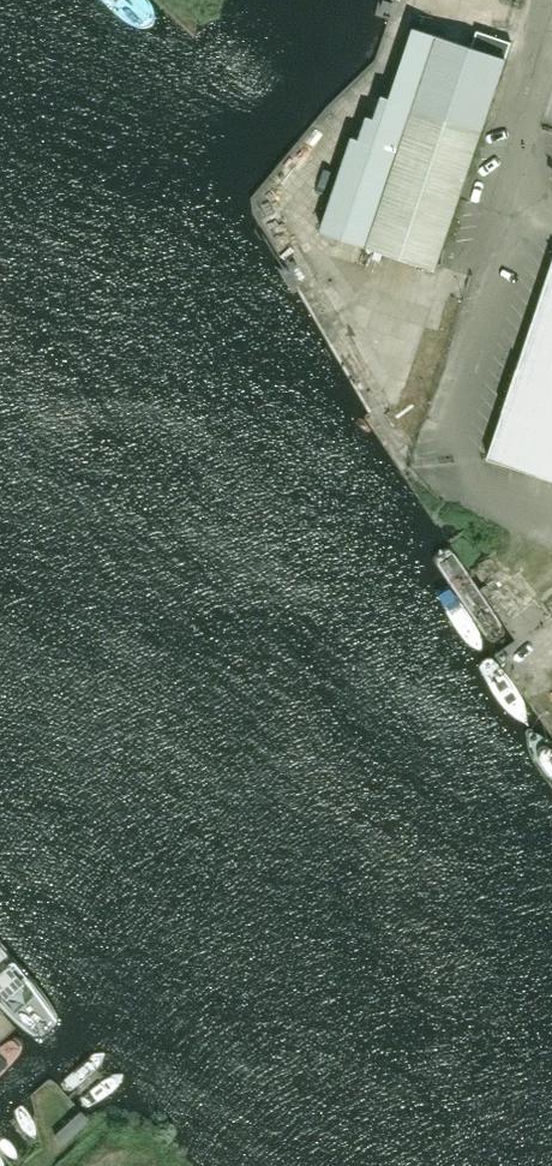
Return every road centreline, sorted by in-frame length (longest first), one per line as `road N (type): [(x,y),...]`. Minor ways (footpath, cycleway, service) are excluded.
road 1 (unclassified): [(551,30),(501,182),(515,240)]

